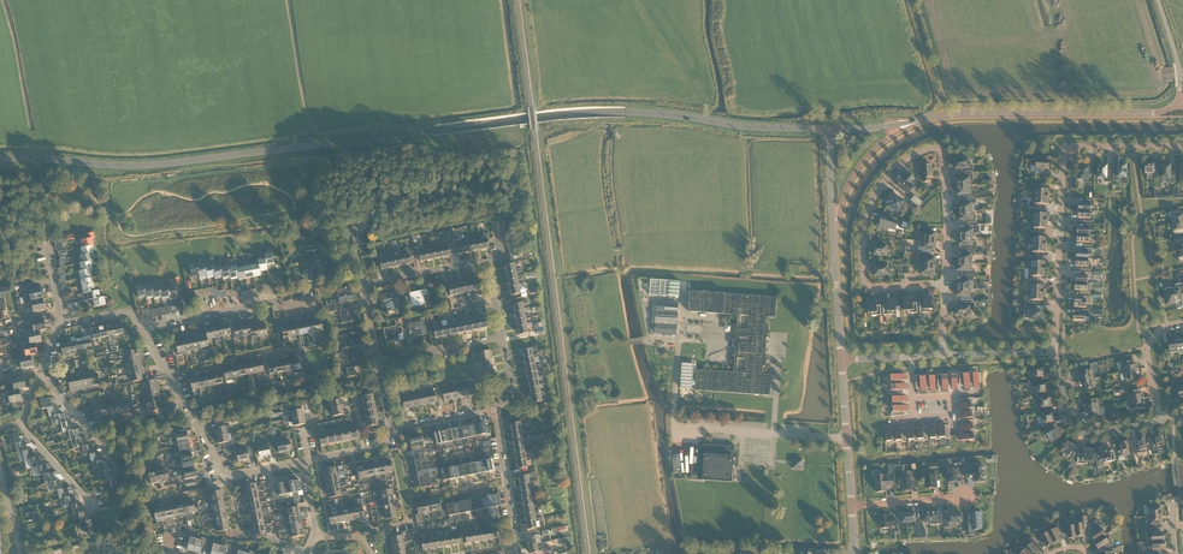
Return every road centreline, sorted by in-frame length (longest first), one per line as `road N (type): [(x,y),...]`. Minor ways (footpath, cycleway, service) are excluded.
road 1 (secondary): [(572,114),(157,166),(10,159)]
road 2 (residential): [(944,286),(944,157),(932,149),(891,172),(868,213),(863,279),(875,290)]
road 3 (residential): [(1182,148),(1080,148),(1064,157),(1054,352)]
road 4 (secondary): [(914,122),(1180,108)]
road 5 (tertiary): [(842,361),(831,130)]
road 6 (secondary): [(572,114),(801,129)]
road 7 (residential): [(142,329),(272,302),(282,310),(313,304)]
road 8 (unclassified): [(1054,352),(1075,430),(1160,421)]
road 9 (residential): [(222,472),(142,329)]
road 10 (tertiary): [(851,506),(842,361)]
road 11 (residential): [(510,553),(493,410)]
road 12 (residential): [(363,284),(486,259)]
road 13 (residential): [(379,363),(502,339)]
road 14 (residential): [(851,506),(972,497)]
road 15 (residential): [(1182,323),(1160,328),(1147,347),(1160,421)]

